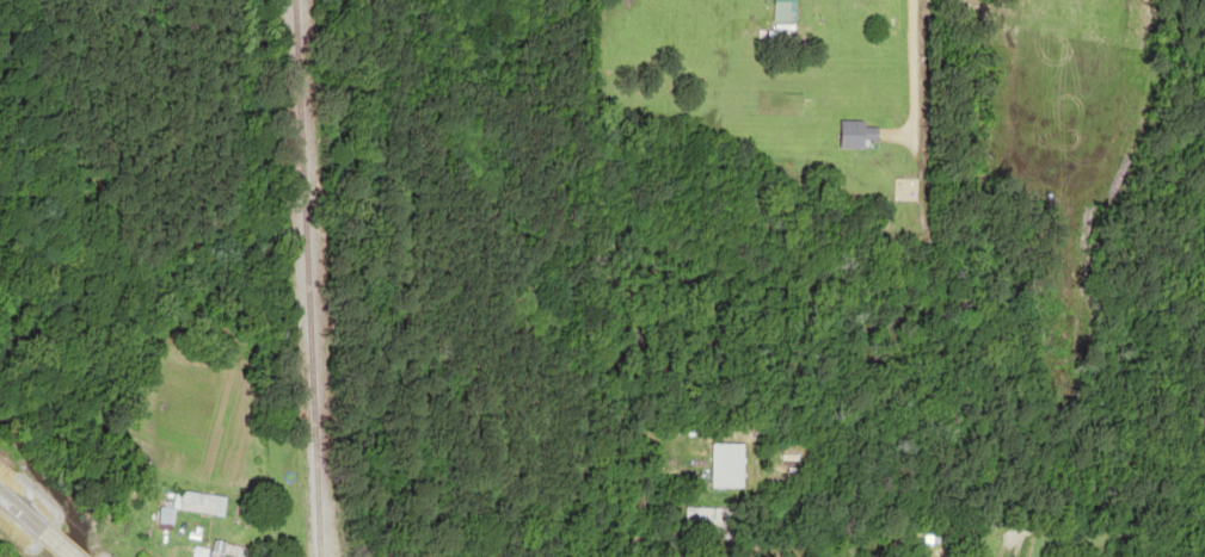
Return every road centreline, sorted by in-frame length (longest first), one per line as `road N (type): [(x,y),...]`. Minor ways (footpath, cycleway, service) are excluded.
road 1 (residential): [(899,0),(900,130)]

